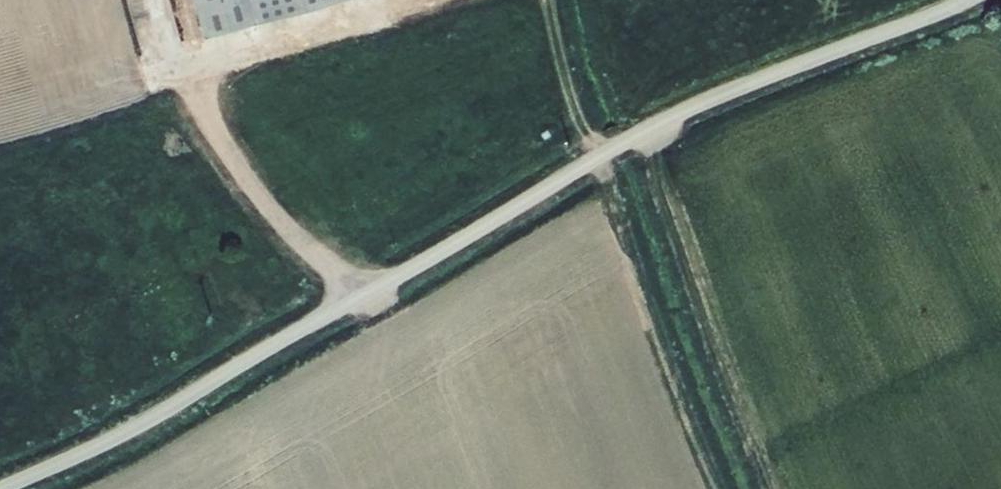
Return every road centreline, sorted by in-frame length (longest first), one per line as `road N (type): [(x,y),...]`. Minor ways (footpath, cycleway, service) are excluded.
road 1 (unclassified): [(976,0),(672,121),(155,419),(4,488)]

